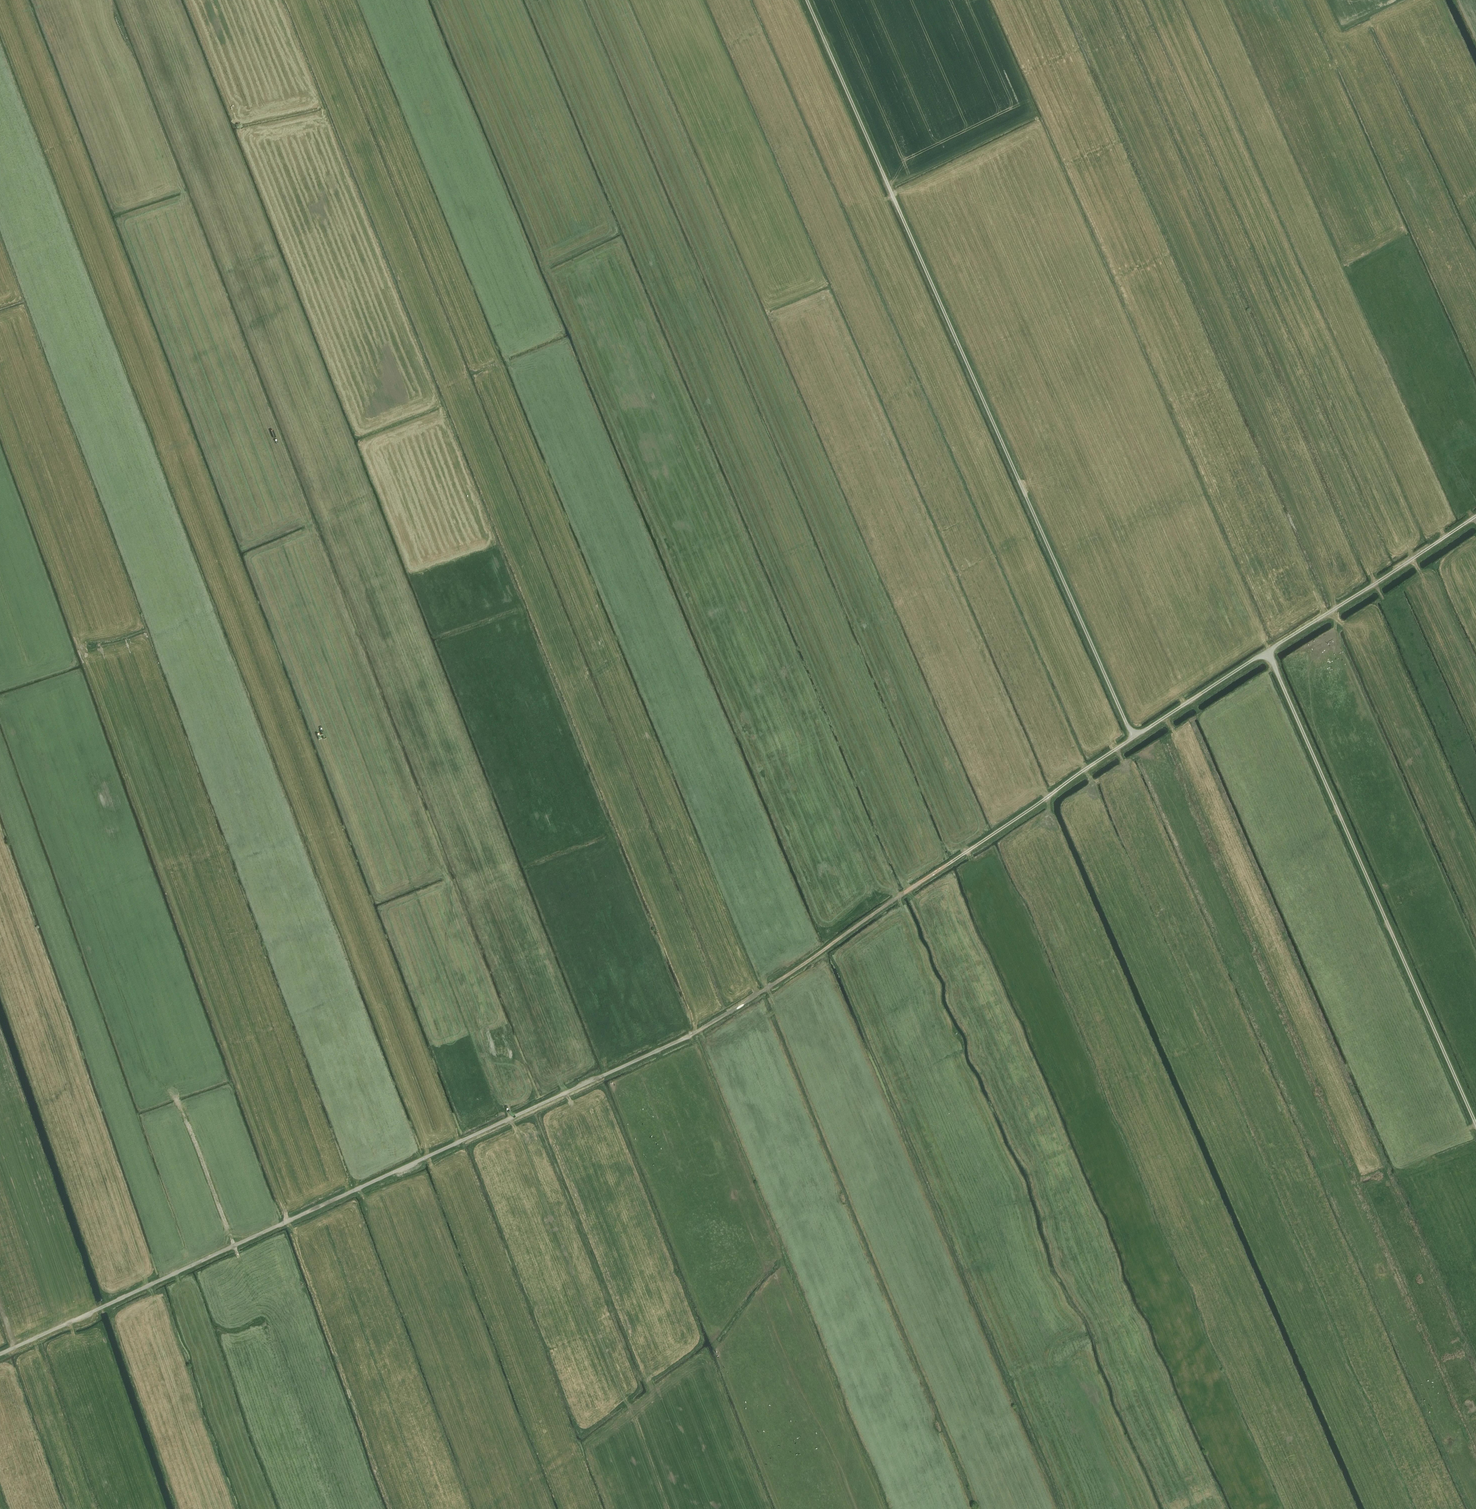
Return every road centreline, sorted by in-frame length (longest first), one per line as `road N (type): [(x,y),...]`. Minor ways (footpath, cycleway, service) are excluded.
road 1 (track): [(1475,514),(688,1033)]
road 2 (track): [(1133,737),(808,0)]
road 3 (unclassified): [(0,1354),(688,1033)]
road 4 (track): [(1475,1121),(1267,652)]

